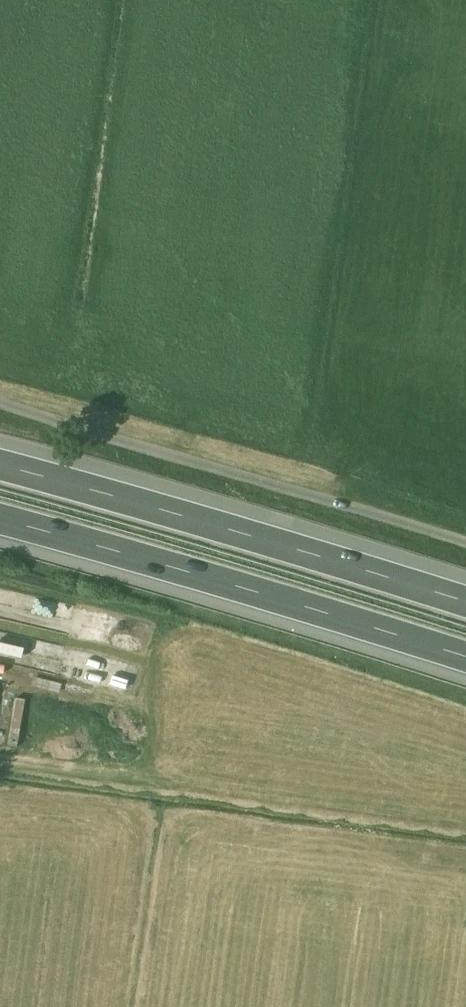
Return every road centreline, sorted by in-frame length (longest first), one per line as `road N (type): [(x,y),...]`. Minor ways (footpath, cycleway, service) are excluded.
road 1 (motorway): [(0,515),(465,653)]
road 2 (unclassified): [(0,401),(465,535)]
road 3 (motorway): [(465,591),(0,457)]

